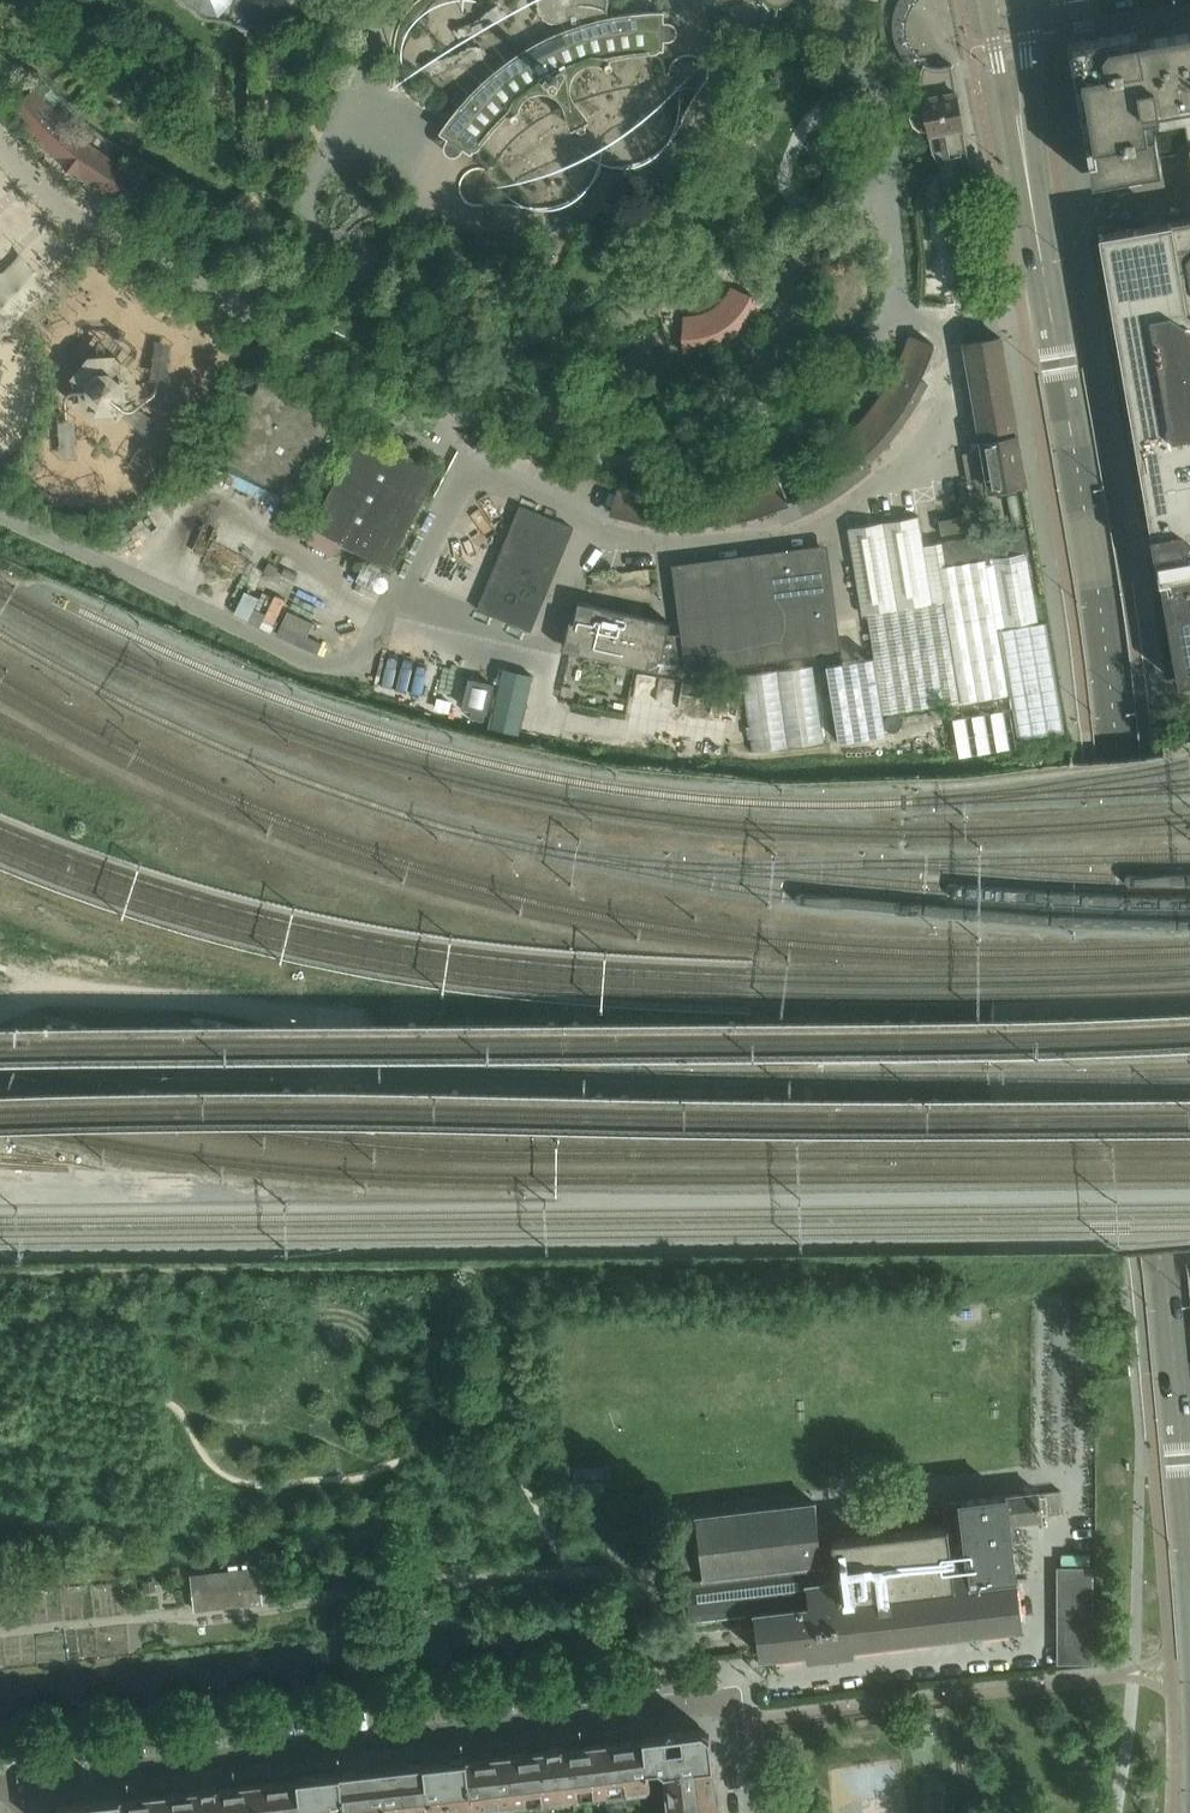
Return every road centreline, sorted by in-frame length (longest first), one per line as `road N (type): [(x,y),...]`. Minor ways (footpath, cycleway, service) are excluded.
road 1 (tertiary): [(1189,1511),(1119,757),(1027,157)]
road 2 (residential): [(749,1812),(735,1702),(19,1783)]
road 3 (tertiary): [(990,2),(1010,125),(1027,157)]
road 4 (tertiary): [(1027,157),(1026,38),(1017,6)]

